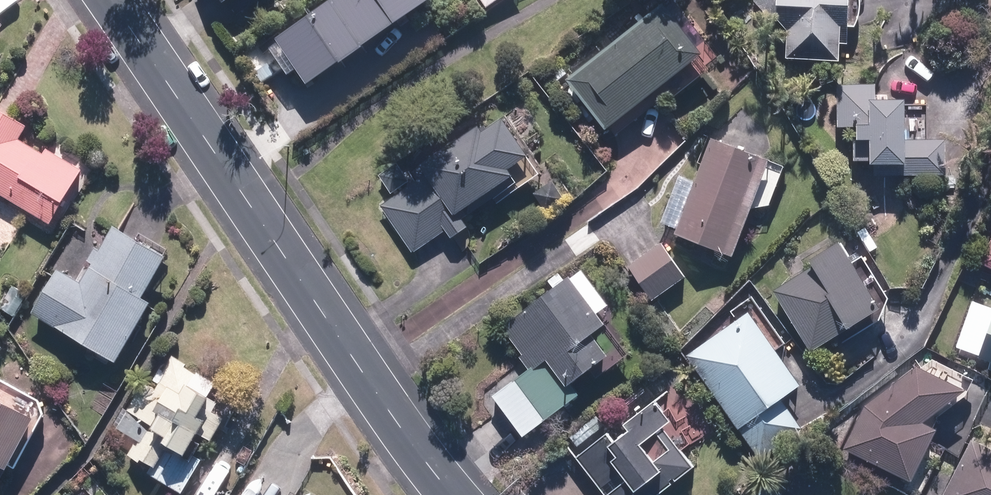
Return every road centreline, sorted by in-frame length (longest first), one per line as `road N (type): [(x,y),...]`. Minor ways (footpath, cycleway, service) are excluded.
road 1 (tertiary): [(108,0),(458,494)]

